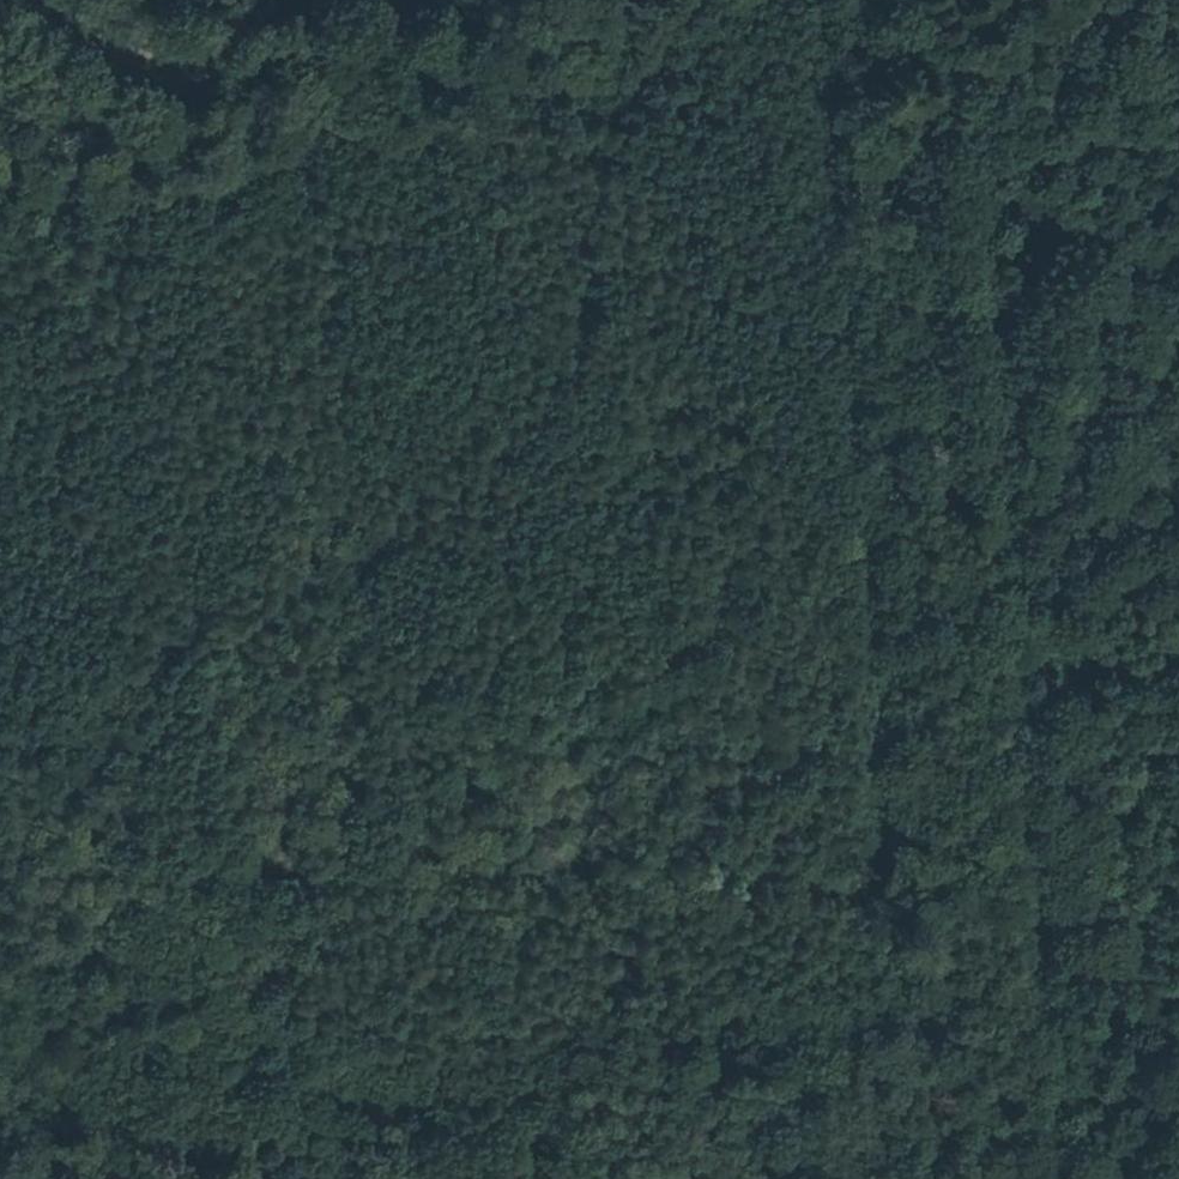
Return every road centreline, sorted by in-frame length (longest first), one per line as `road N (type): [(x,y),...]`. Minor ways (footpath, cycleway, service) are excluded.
road 1 (track): [(0,884),(891,900),(798,0)]
road 2 (track): [(409,0),(348,48),(112,51),(50,0)]
road 3 (track): [(891,900),(1088,908),(1178,900)]

